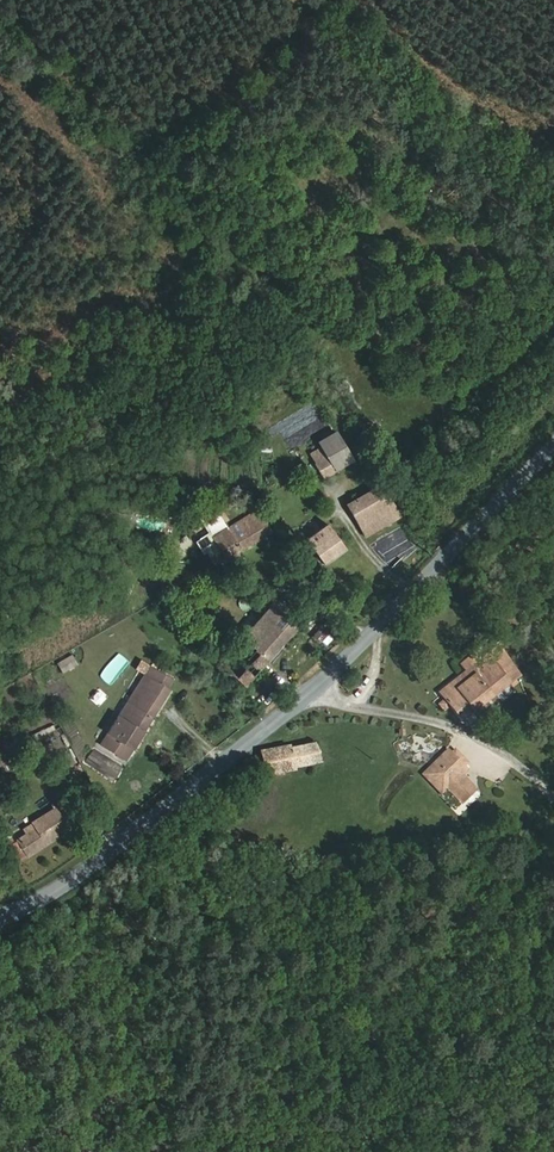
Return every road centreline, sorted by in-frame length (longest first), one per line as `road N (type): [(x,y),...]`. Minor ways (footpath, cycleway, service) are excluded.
road 1 (tertiary): [(0,923),(39,911),(341,674),(553,448)]

